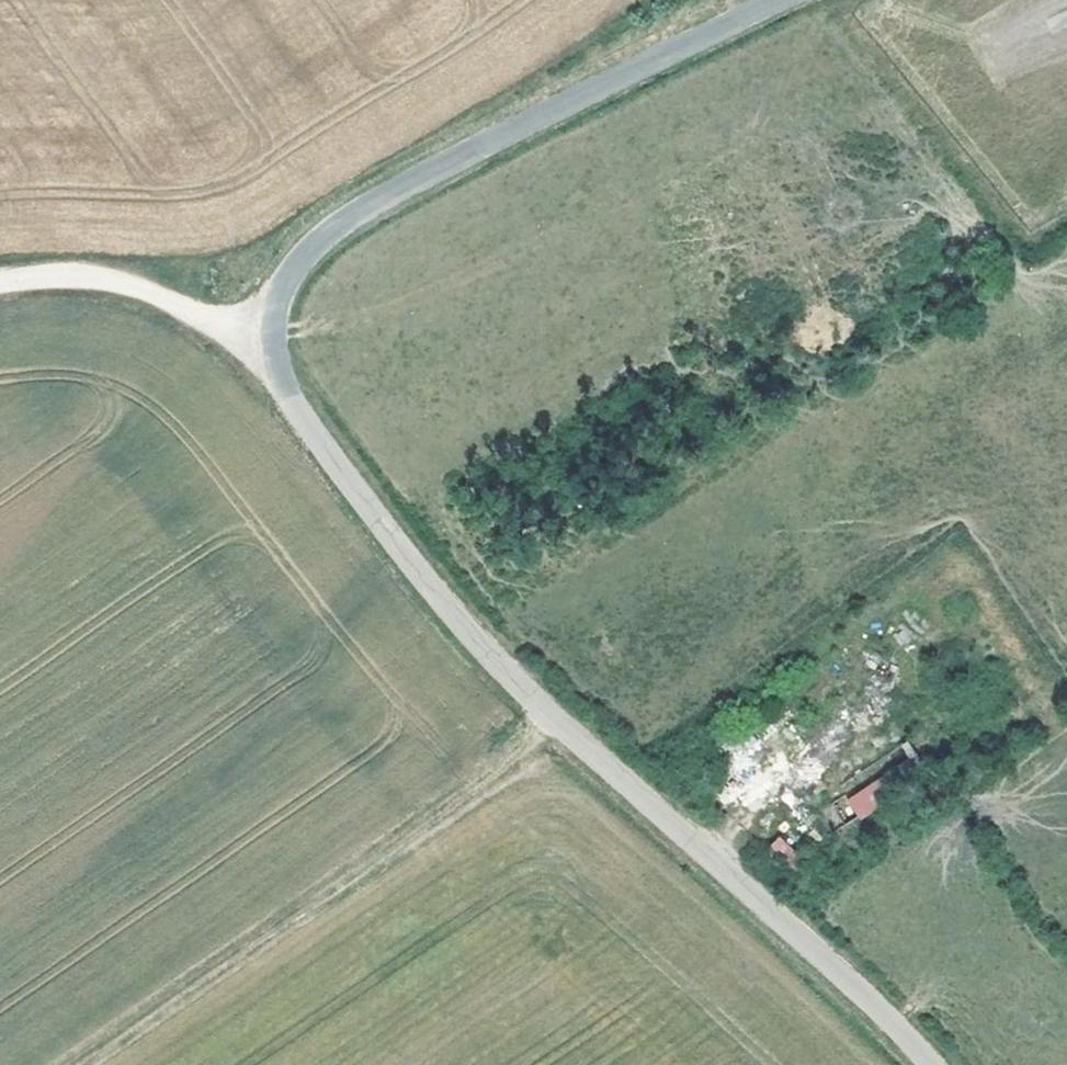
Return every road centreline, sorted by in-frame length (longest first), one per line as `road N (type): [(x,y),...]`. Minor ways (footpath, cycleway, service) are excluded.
road 1 (unclassified): [(787,0),(333,227),(297,263),(277,298),(273,355),(309,436),(420,576),(566,734),(924,1064)]
road 2 (track): [(71,1064),(566,734)]

